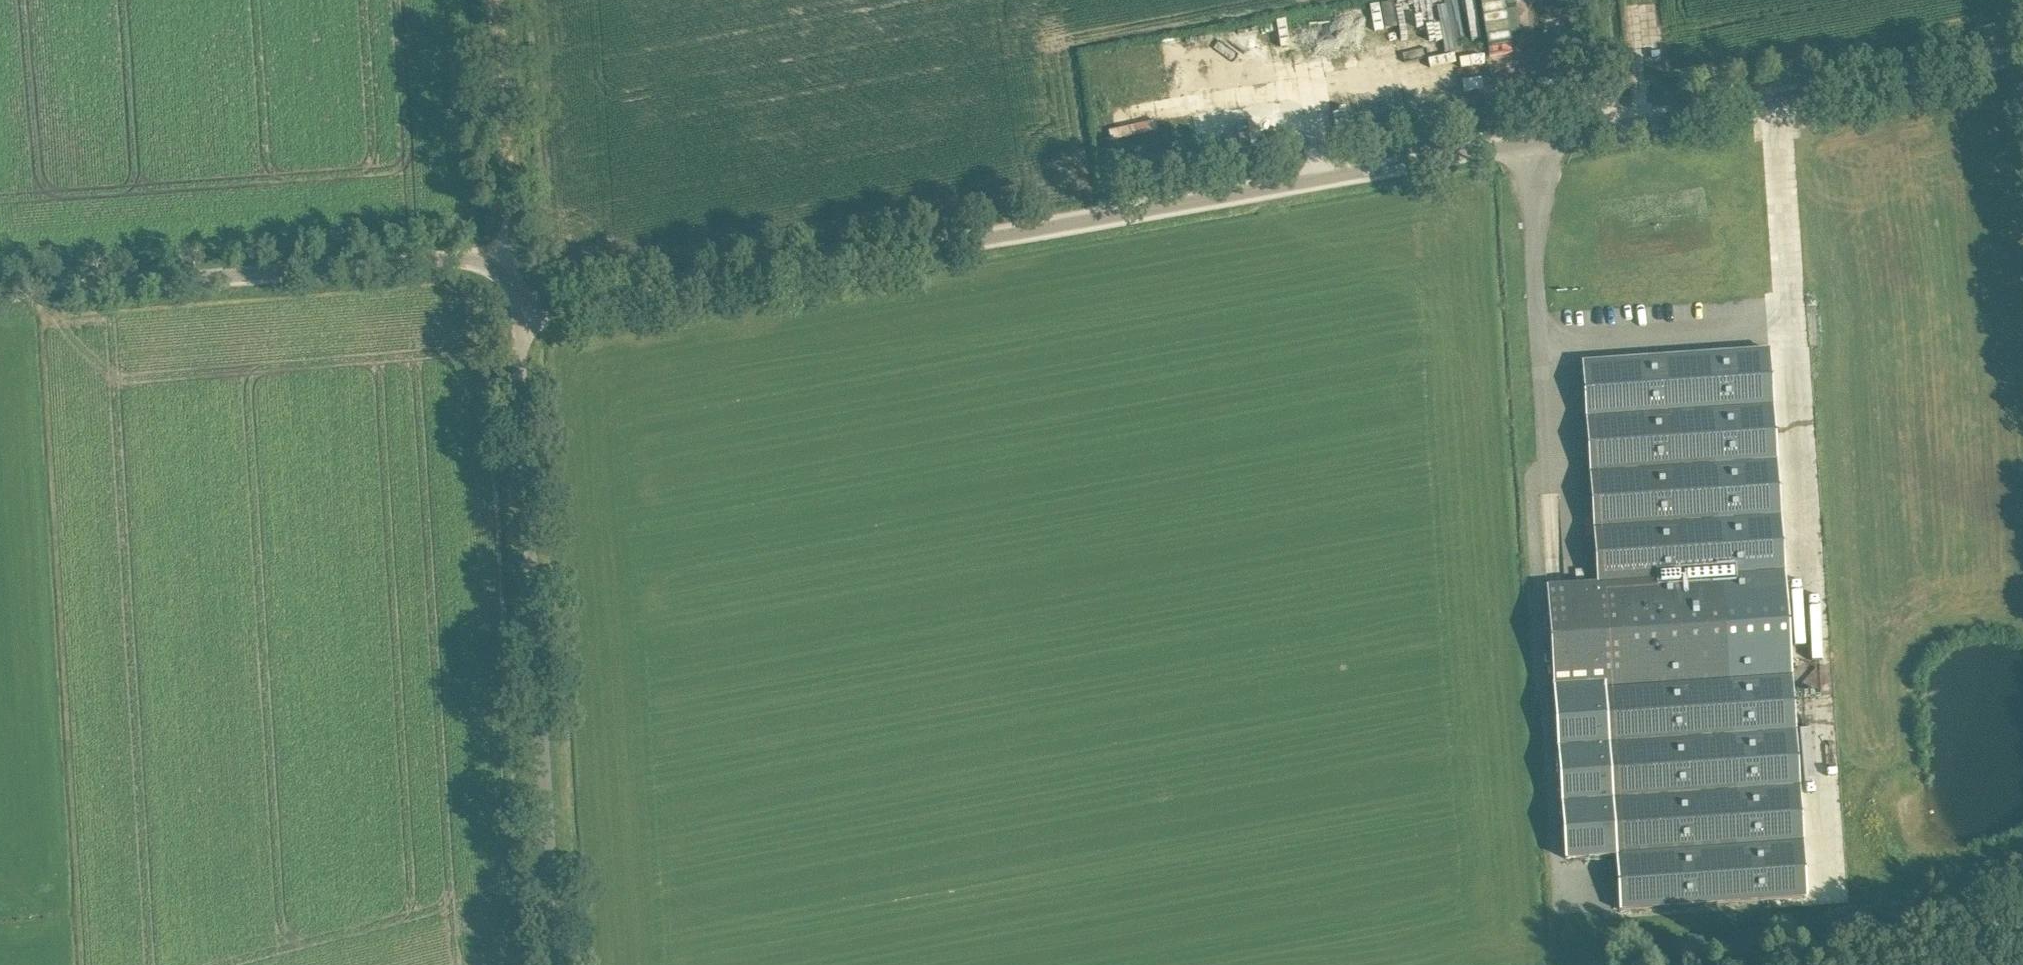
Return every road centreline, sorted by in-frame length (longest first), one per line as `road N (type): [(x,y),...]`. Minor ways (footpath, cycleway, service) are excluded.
road 1 (unclassified): [(518,287),(540,306),(568,311),(2022,55)]
road 2 (unclassified): [(545,964),(518,287)]
road 3 (unclassified): [(0,295),(476,257),(500,266),(518,287)]
road 4 (track): [(518,287),(492,0)]

